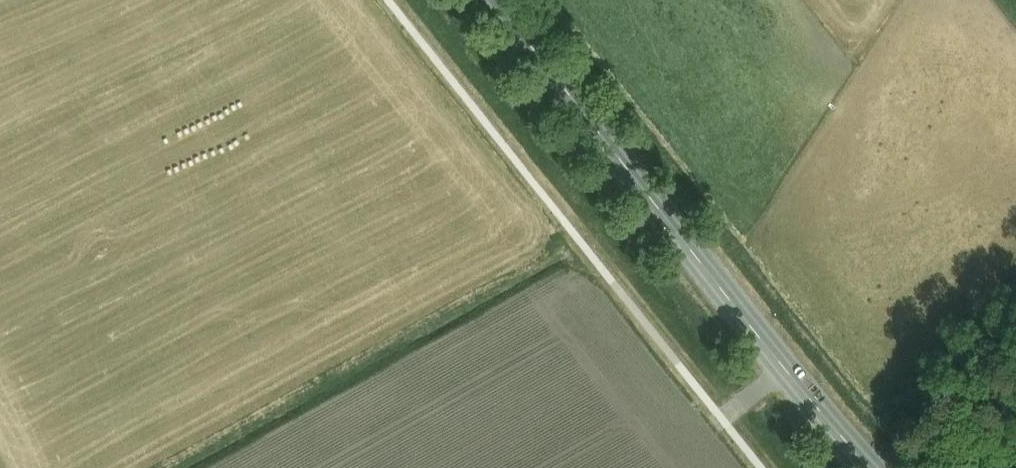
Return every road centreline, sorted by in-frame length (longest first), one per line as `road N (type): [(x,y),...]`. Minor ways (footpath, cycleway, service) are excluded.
road 1 (tertiary): [(489,0),(872,467)]

